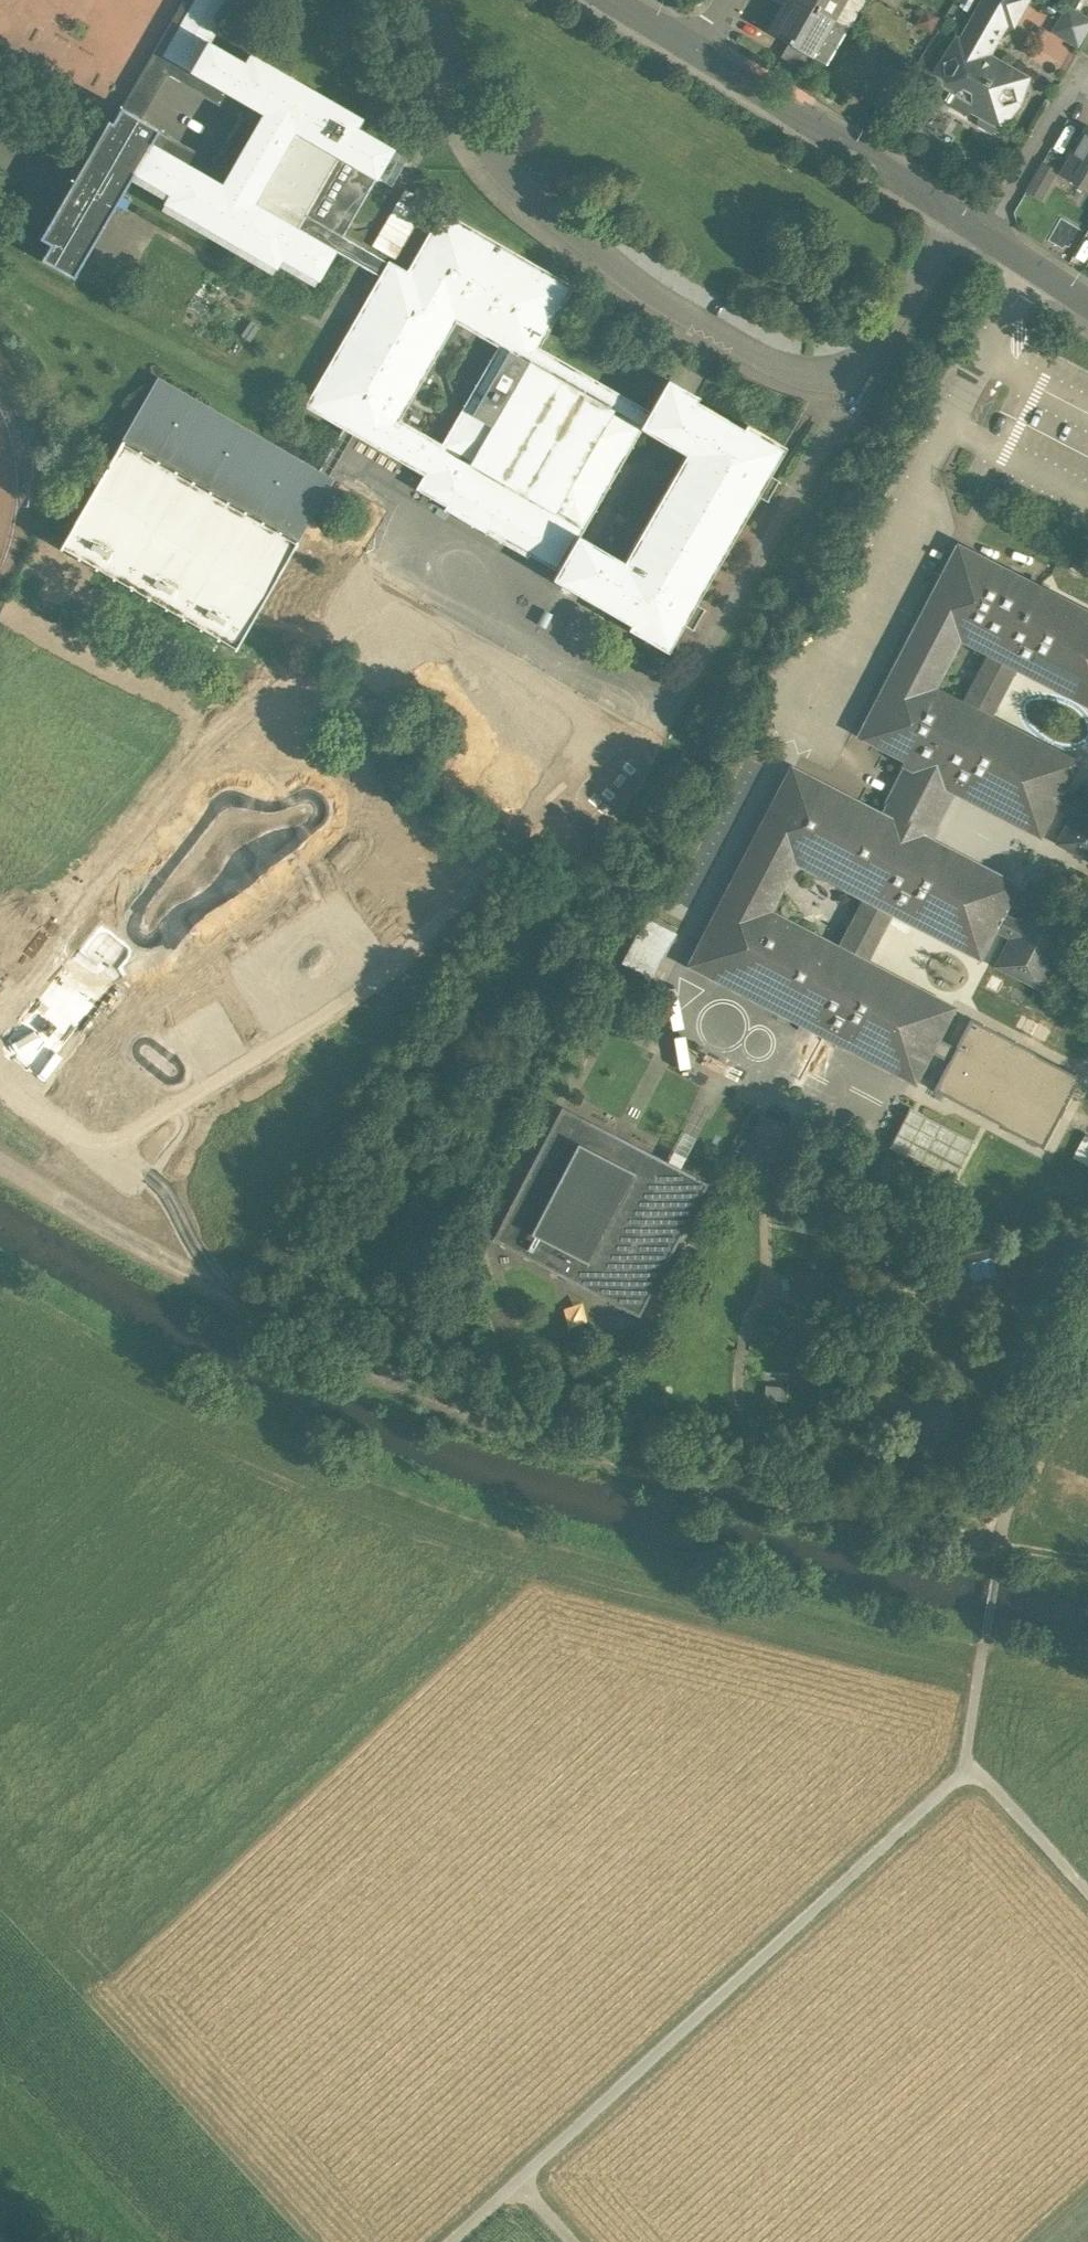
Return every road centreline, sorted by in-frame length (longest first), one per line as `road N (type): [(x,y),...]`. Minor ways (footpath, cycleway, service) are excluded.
road 1 (track): [(515,2180),(969,1763)]
road 2 (unclassified): [(985,237),(867,153),(761,99),(699,50)]
road 3 (track): [(969,1763),(1002,1546)]
road 4 (track): [(1002,1546),(1010,1498),(1087,1347)]
road 5 (residential): [(1087,87),(1077,80),(985,237)]
road 6 (track): [(969,1763),(1087,1893)]
road 7 (unclassified): [(1087,309),(985,237)]

